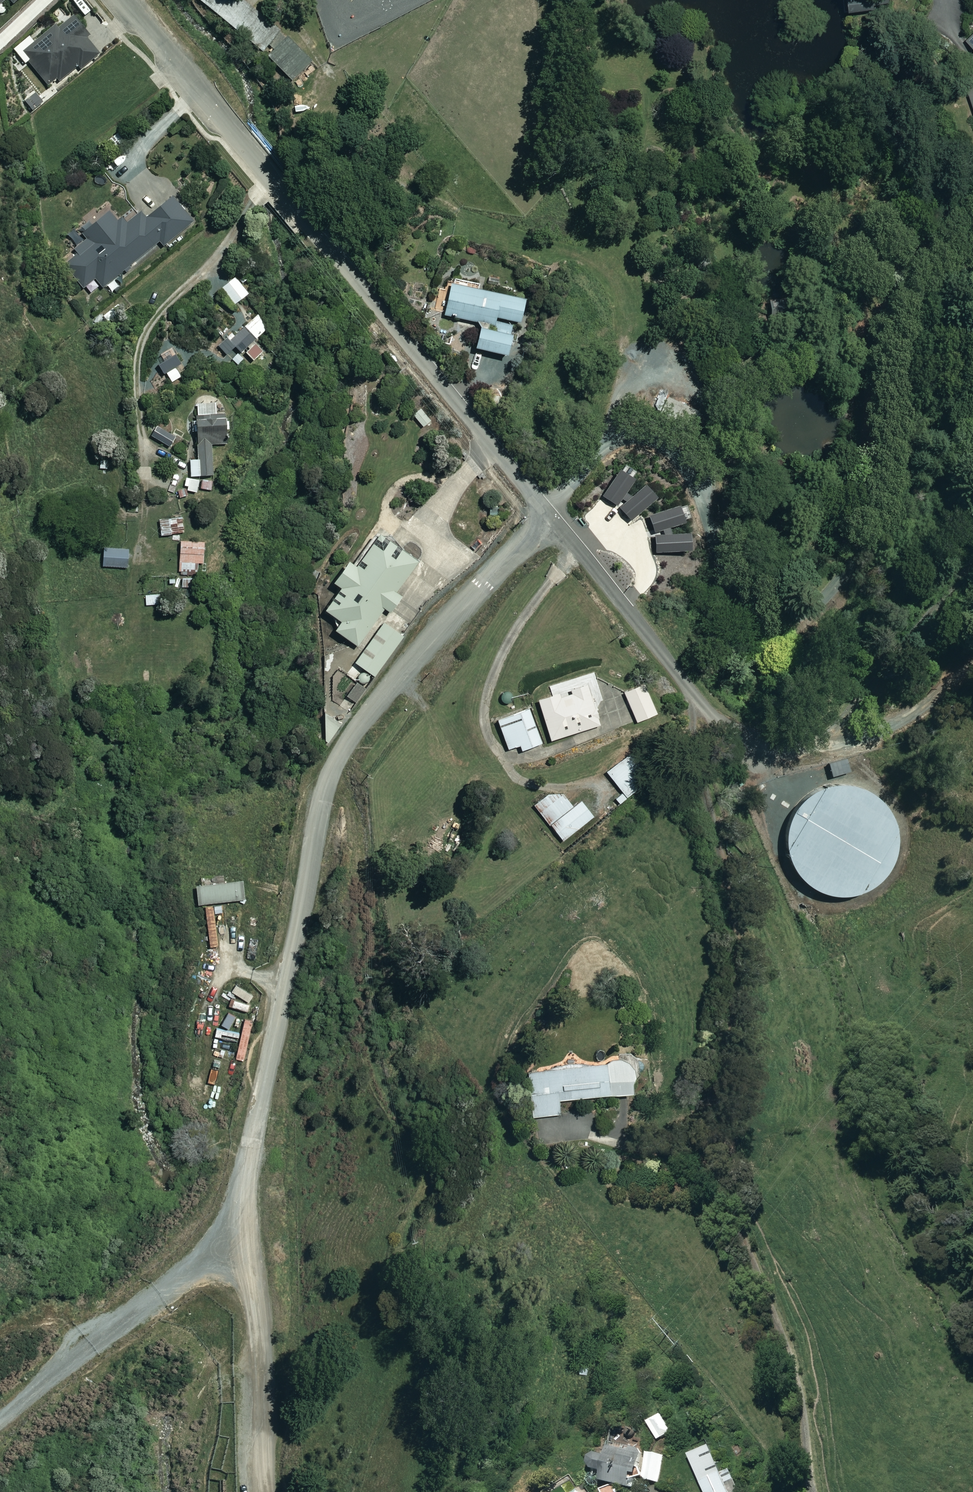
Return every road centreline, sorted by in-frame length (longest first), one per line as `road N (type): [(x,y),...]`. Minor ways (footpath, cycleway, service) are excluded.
road 1 (residential): [(246,1234),(247,1165),(330,778),(424,641),(551,514)]
road 2 (residential): [(551,514),(121,0)]
road 3 (residential): [(756,761),(662,659),(551,514)]
road 4 (residential): [(0,1422),(246,1234)]
road 5 (residential): [(246,1234),(264,1343),(265,1491)]

